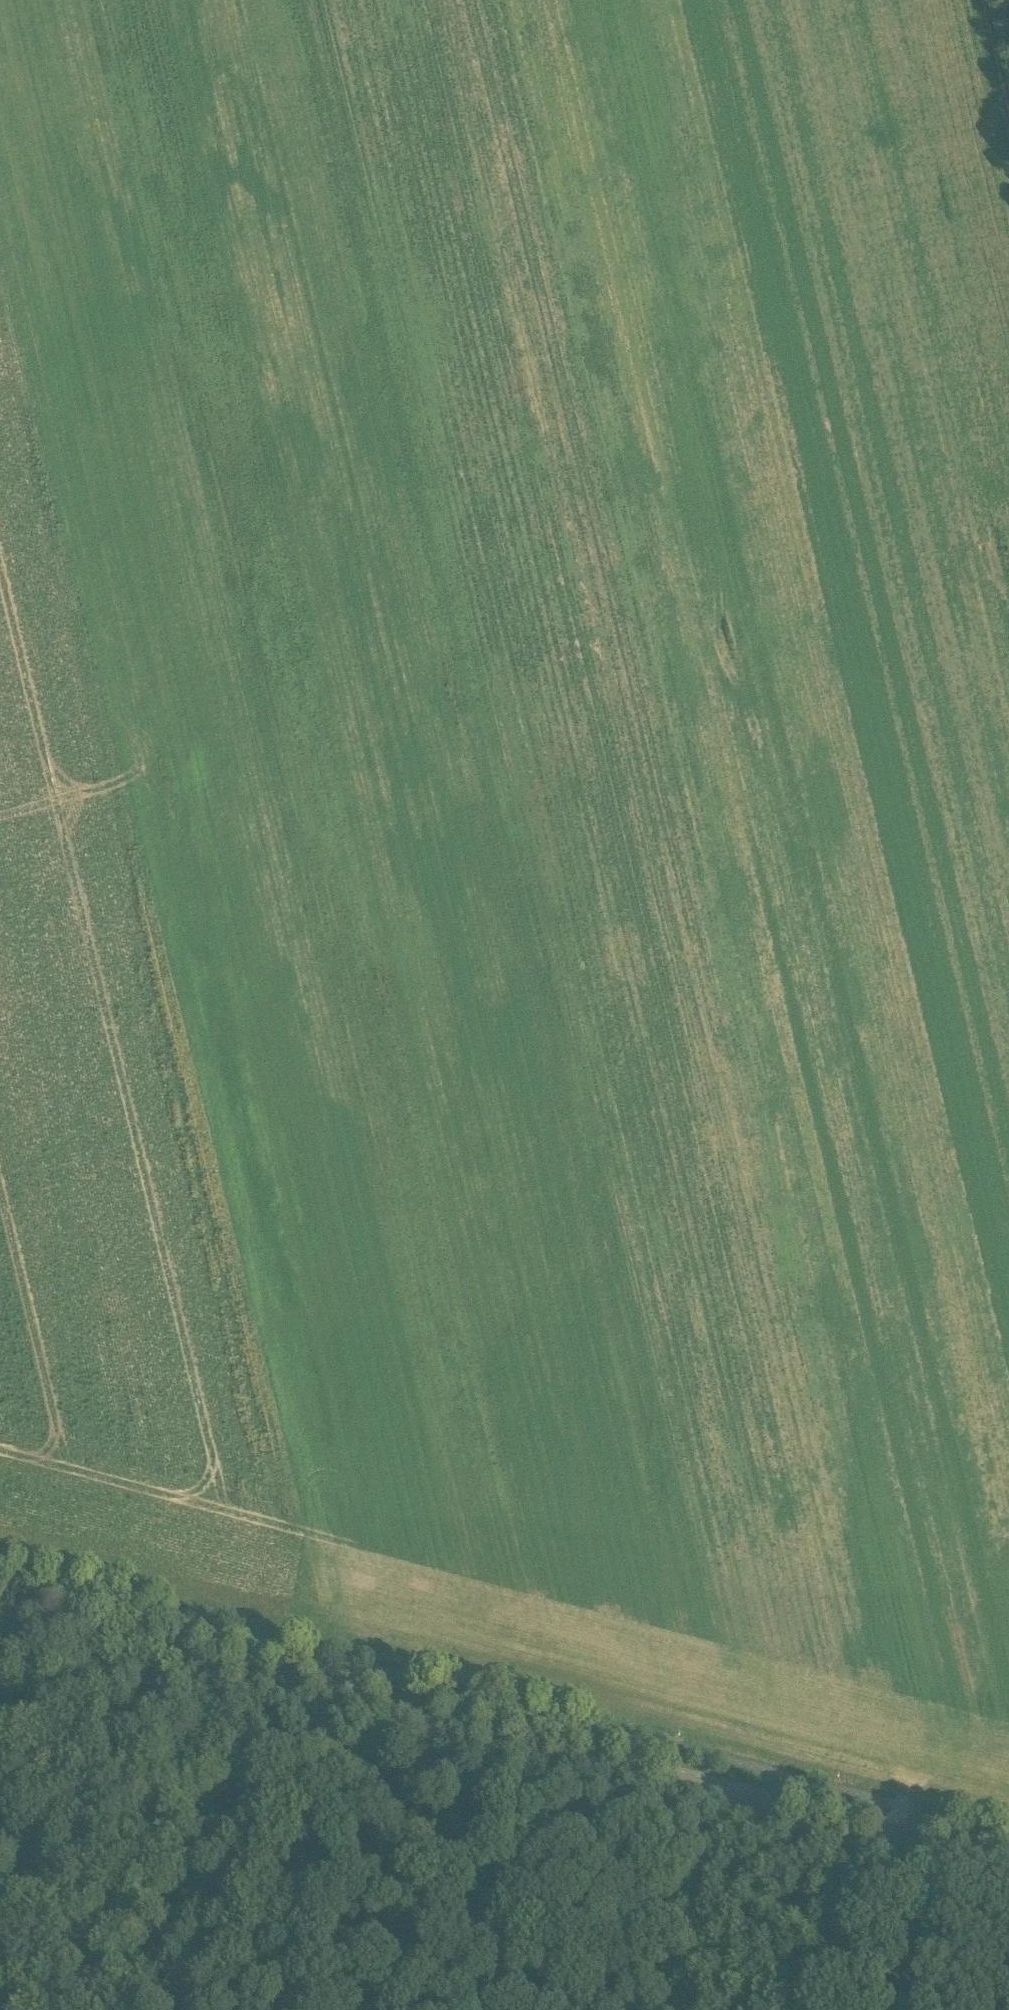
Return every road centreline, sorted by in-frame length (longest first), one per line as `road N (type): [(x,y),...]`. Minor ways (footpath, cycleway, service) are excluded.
road 1 (tertiary): [(1008,1862),(0,1598)]

